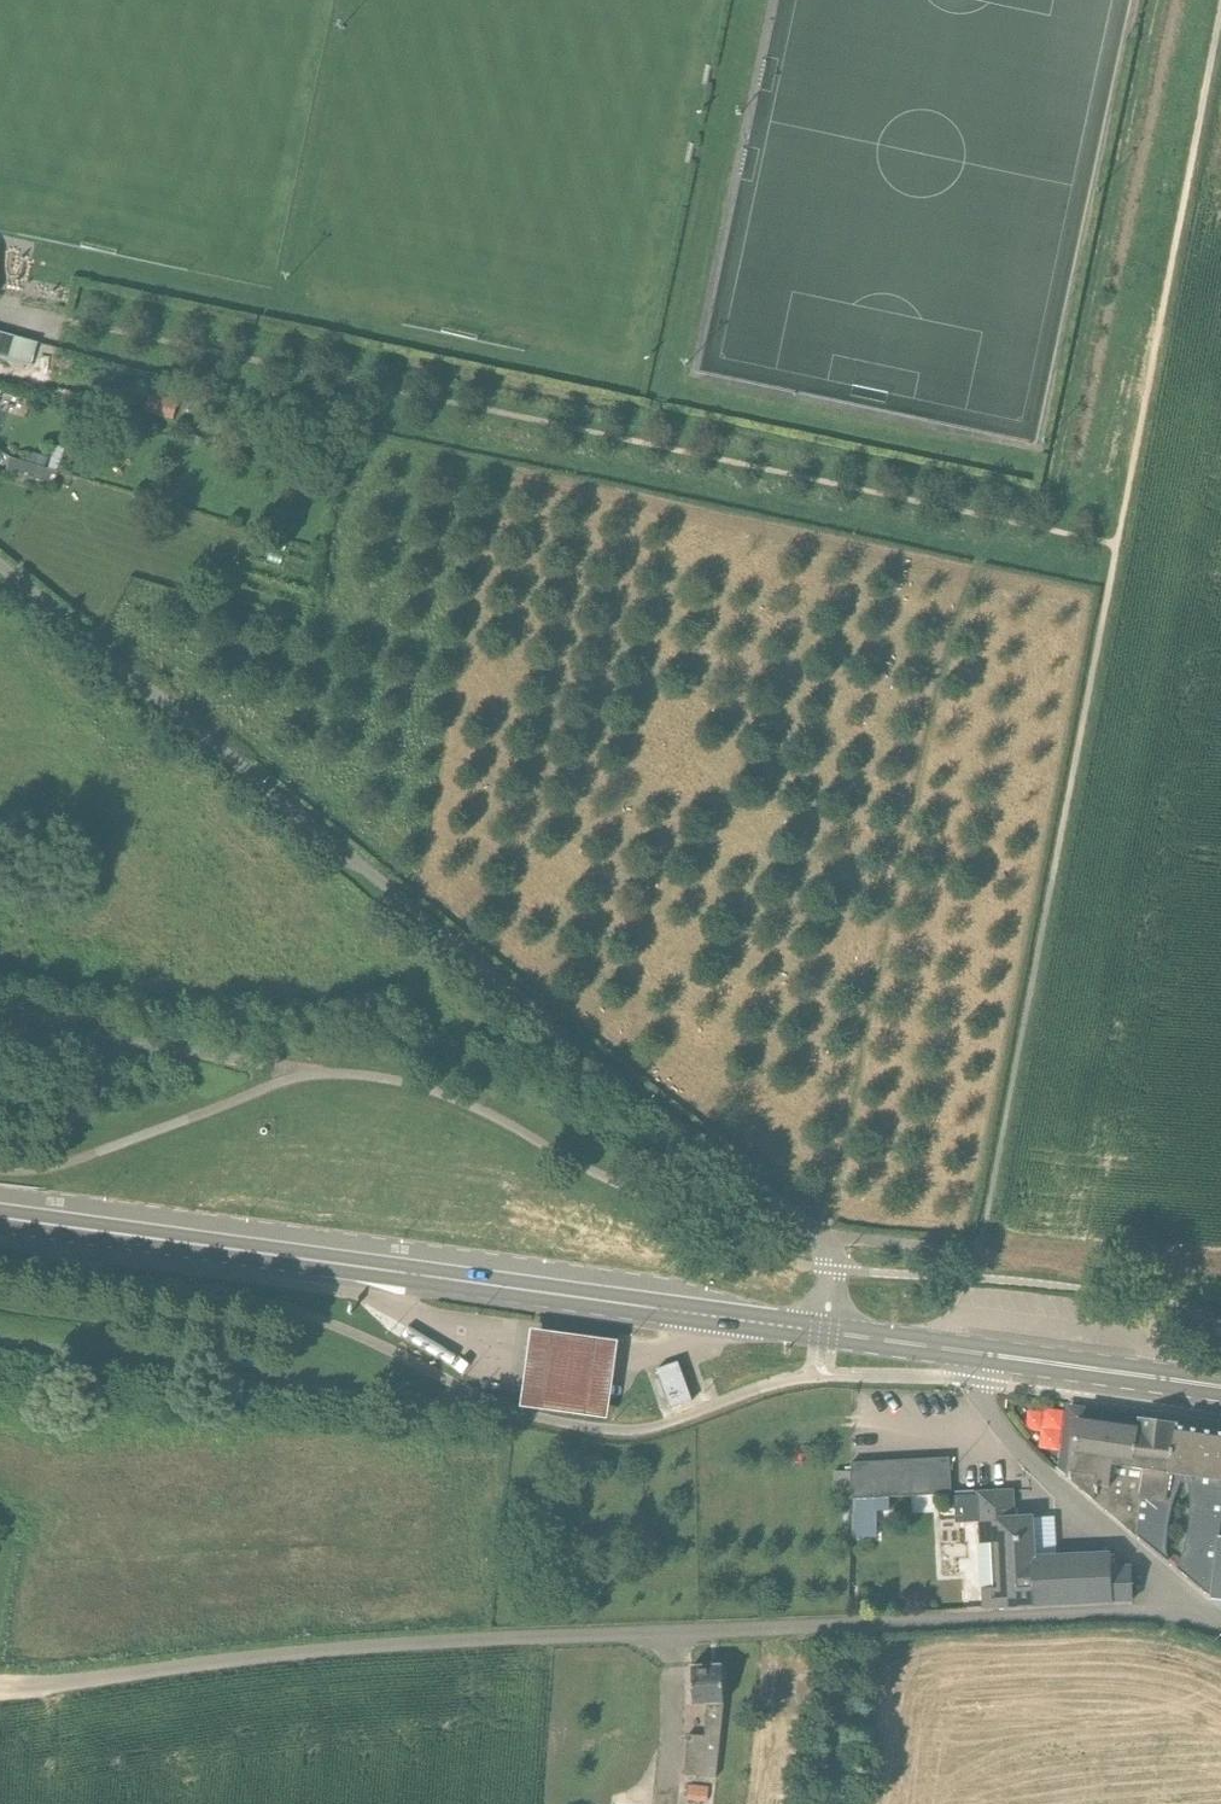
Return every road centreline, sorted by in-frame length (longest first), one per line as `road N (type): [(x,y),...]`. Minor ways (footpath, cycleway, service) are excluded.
road 1 (unclassified): [(1198,1607),(377,1646),(0,1687)]
road 2 (unclassified): [(831,1290),(829,1252),(723,1155),(0,565)]
road 3 (primary): [(815,1331),(0,1211)]
road 4 (unclassified): [(1198,1607),(1032,1463),(985,1404),(985,1354)]
road 5 (primary): [(1220,1387),(985,1354)]
road 6 (primary): [(985,1354),(834,1333)]

